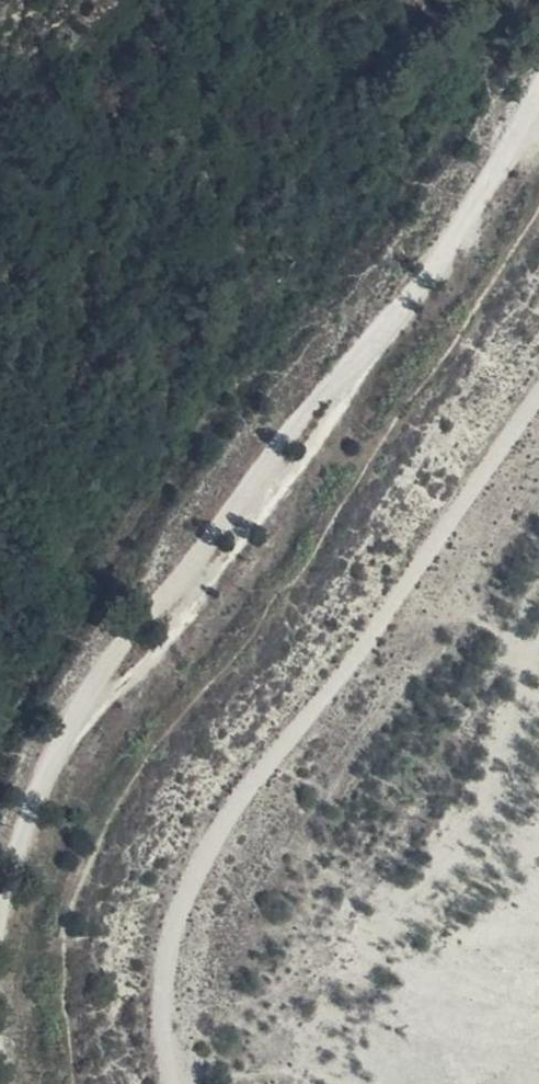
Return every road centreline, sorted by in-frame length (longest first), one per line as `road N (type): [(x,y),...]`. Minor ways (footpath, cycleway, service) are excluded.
road 1 (track): [(538,101),(492,180),(61,750),(0,931)]
road 2 (track): [(175,1083),(166,1057),(169,944),(214,830),(377,641),(538,401)]

